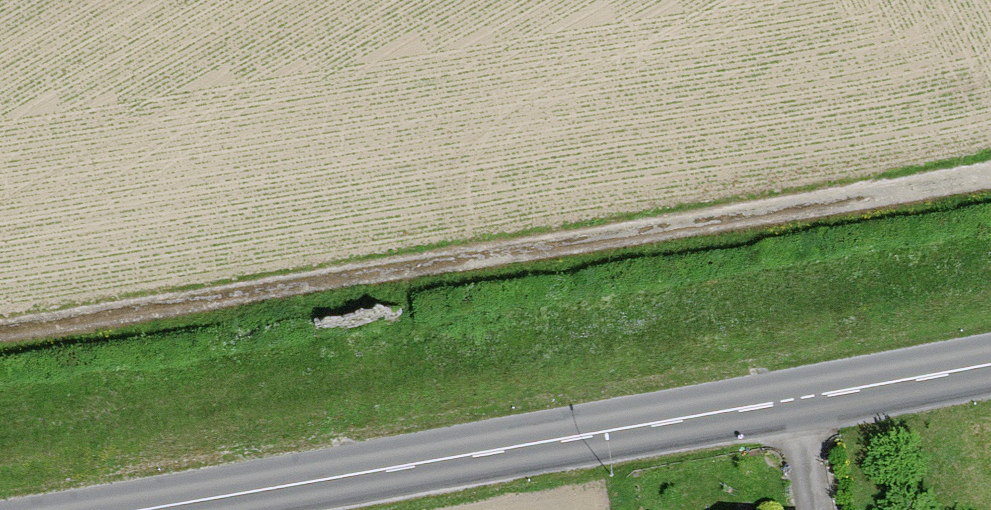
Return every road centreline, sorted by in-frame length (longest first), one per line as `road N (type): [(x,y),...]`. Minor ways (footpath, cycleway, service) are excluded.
road 1 (track): [(0,330),(990,177)]
road 2 (secondary): [(990,370),(117,509)]

